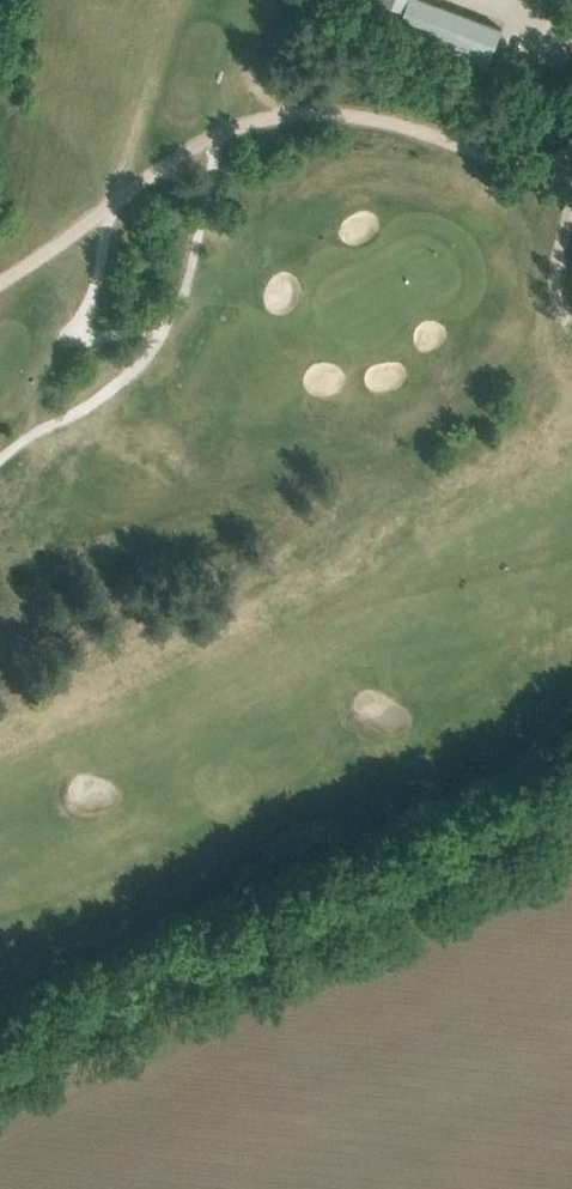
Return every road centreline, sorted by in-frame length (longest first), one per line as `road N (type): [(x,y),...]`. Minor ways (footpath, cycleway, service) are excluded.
road 1 (track): [(571,152),(521,164),(381,121),(276,116),(220,134),(0,285)]
road 2 (track): [(571,206),(555,280),(571,328)]

